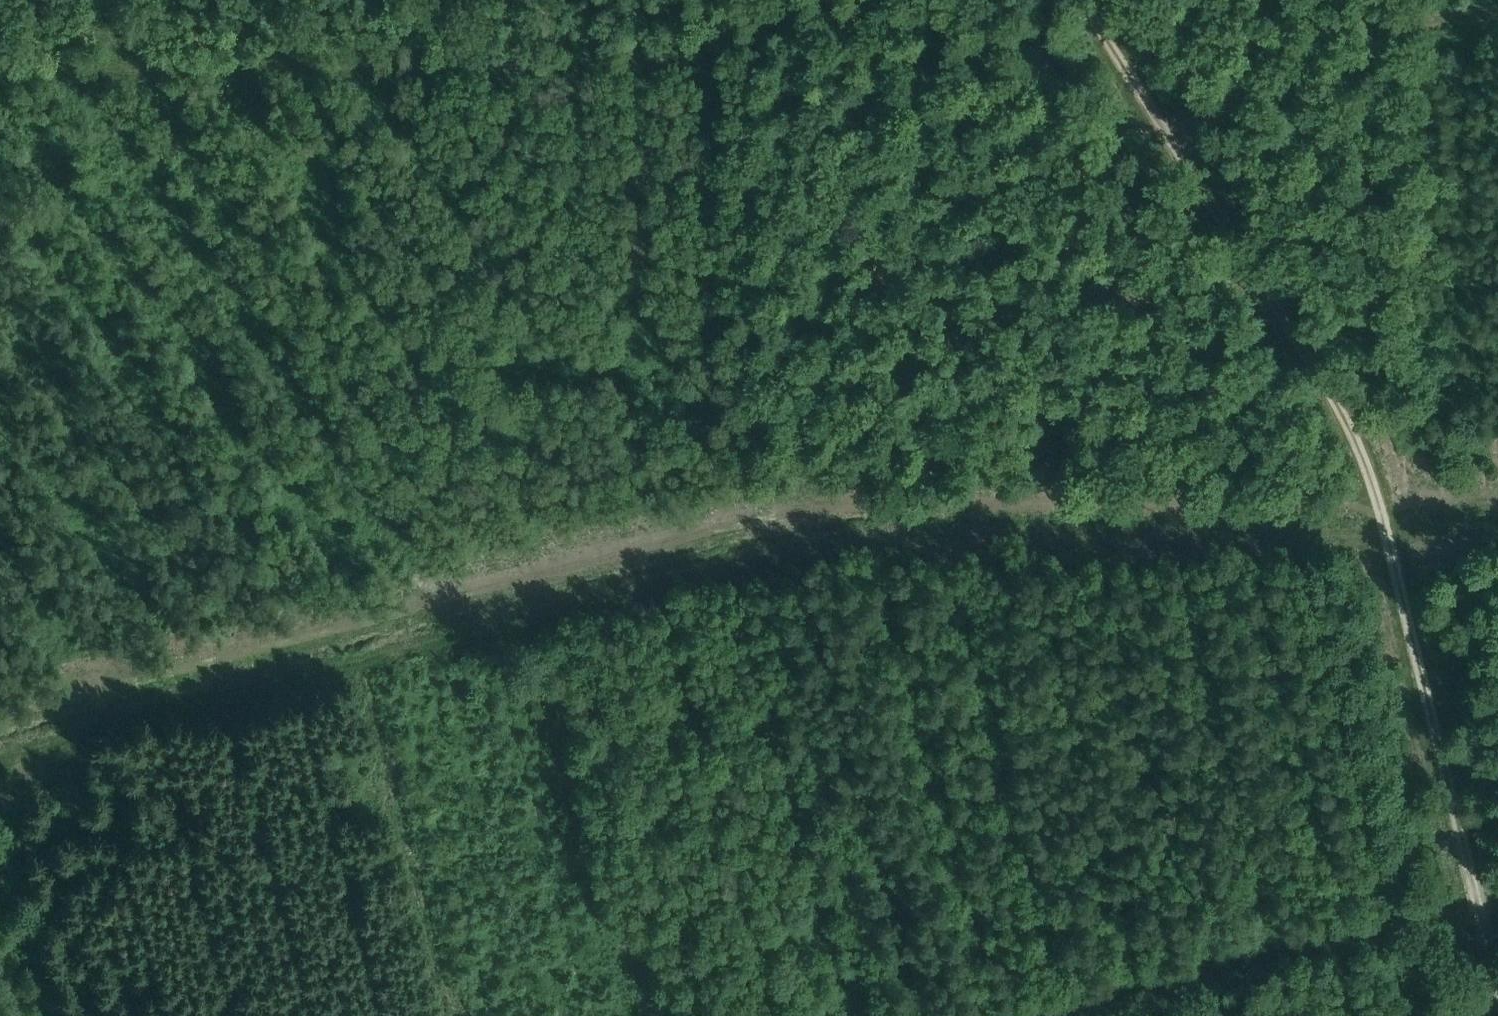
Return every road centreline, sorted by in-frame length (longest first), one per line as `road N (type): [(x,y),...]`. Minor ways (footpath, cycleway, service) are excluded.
road 1 (track): [(1083,0),(1351,429),(1383,510),(1497,977)]
road 2 (track): [(1033,1015),(1479,904)]

